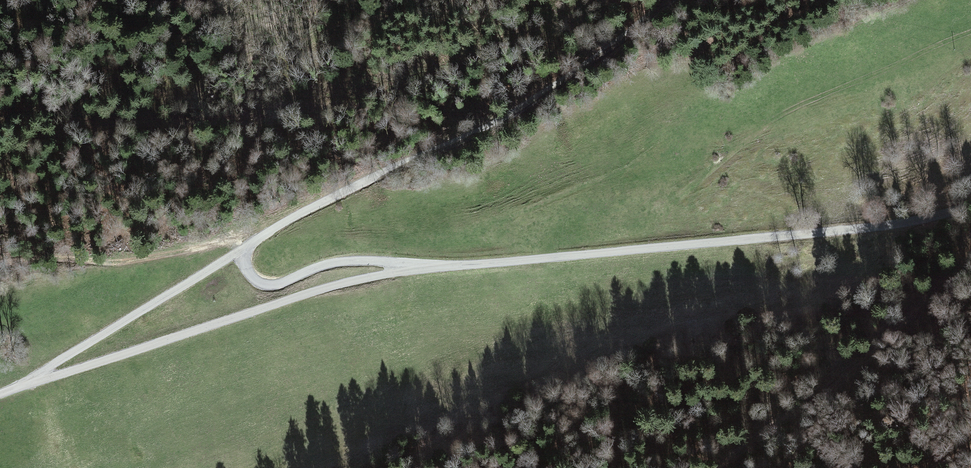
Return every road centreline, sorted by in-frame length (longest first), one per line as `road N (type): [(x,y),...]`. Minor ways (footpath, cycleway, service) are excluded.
road 1 (unclassified): [(436,266),(899,222),(970,205)]
road 2 (unclassified): [(675,0),(547,97),(320,202),(243,247)]
road 3 (unclassified): [(13,388),(344,281),(436,266)]
road 4 (unclassified): [(243,247),(13,388)]
road 5 (track): [(0,263),(105,263),(252,242)]
road 6 (unclassified): [(243,247),(251,273),(266,284),(342,261),(436,266)]

